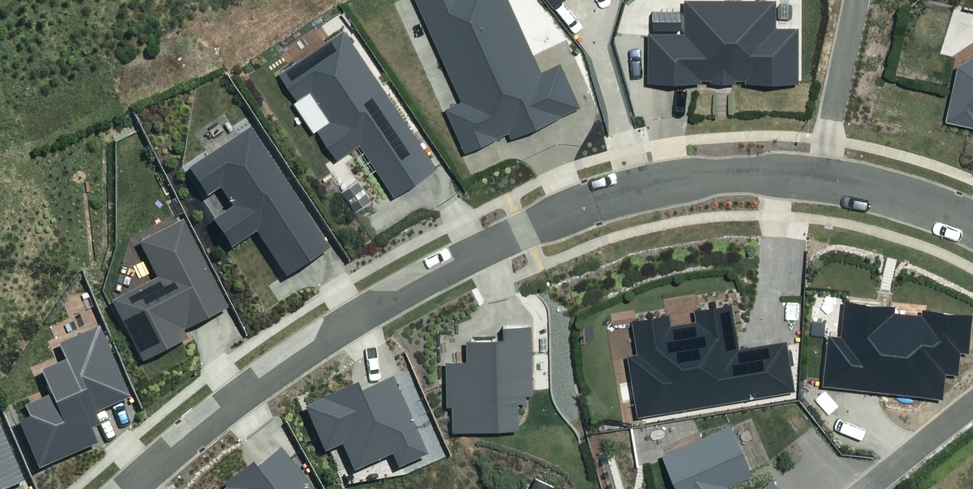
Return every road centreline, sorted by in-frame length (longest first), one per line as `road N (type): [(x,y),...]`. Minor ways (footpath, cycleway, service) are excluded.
road 1 (residential): [(972,226),(869,188),(758,173),(606,197),(524,231),(315,346),(135,488)]

